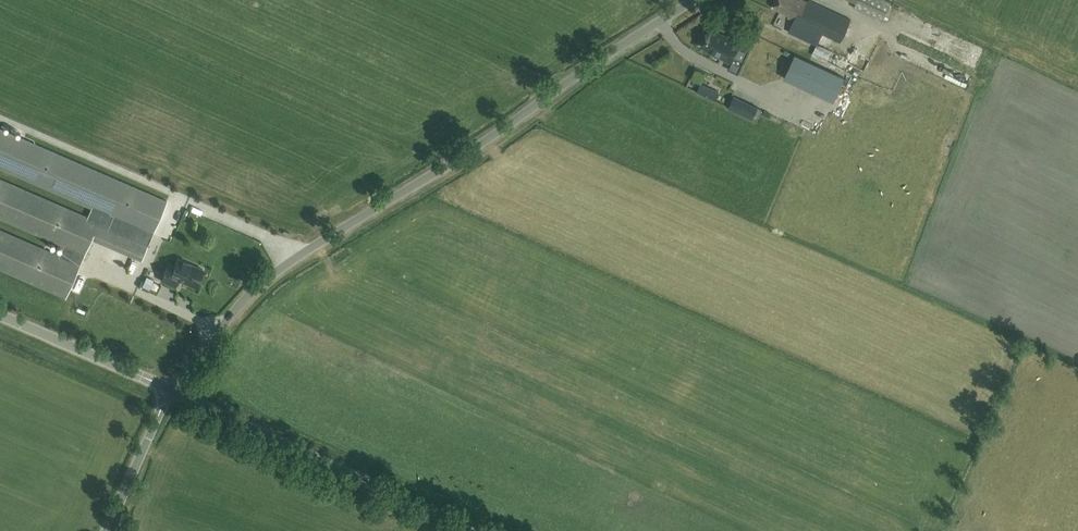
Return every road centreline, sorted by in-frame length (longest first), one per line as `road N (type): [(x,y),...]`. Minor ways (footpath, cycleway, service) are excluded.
road 1 (unclassified): [(172,389),(280,267),(465,158),(690,0)]
road 2 (unclassified): [(470,530),(172,389)]
road 3 (unclassified): [(172,389),(0,315)]
road 4 (unclassified): [(103,530),(172,389)]

